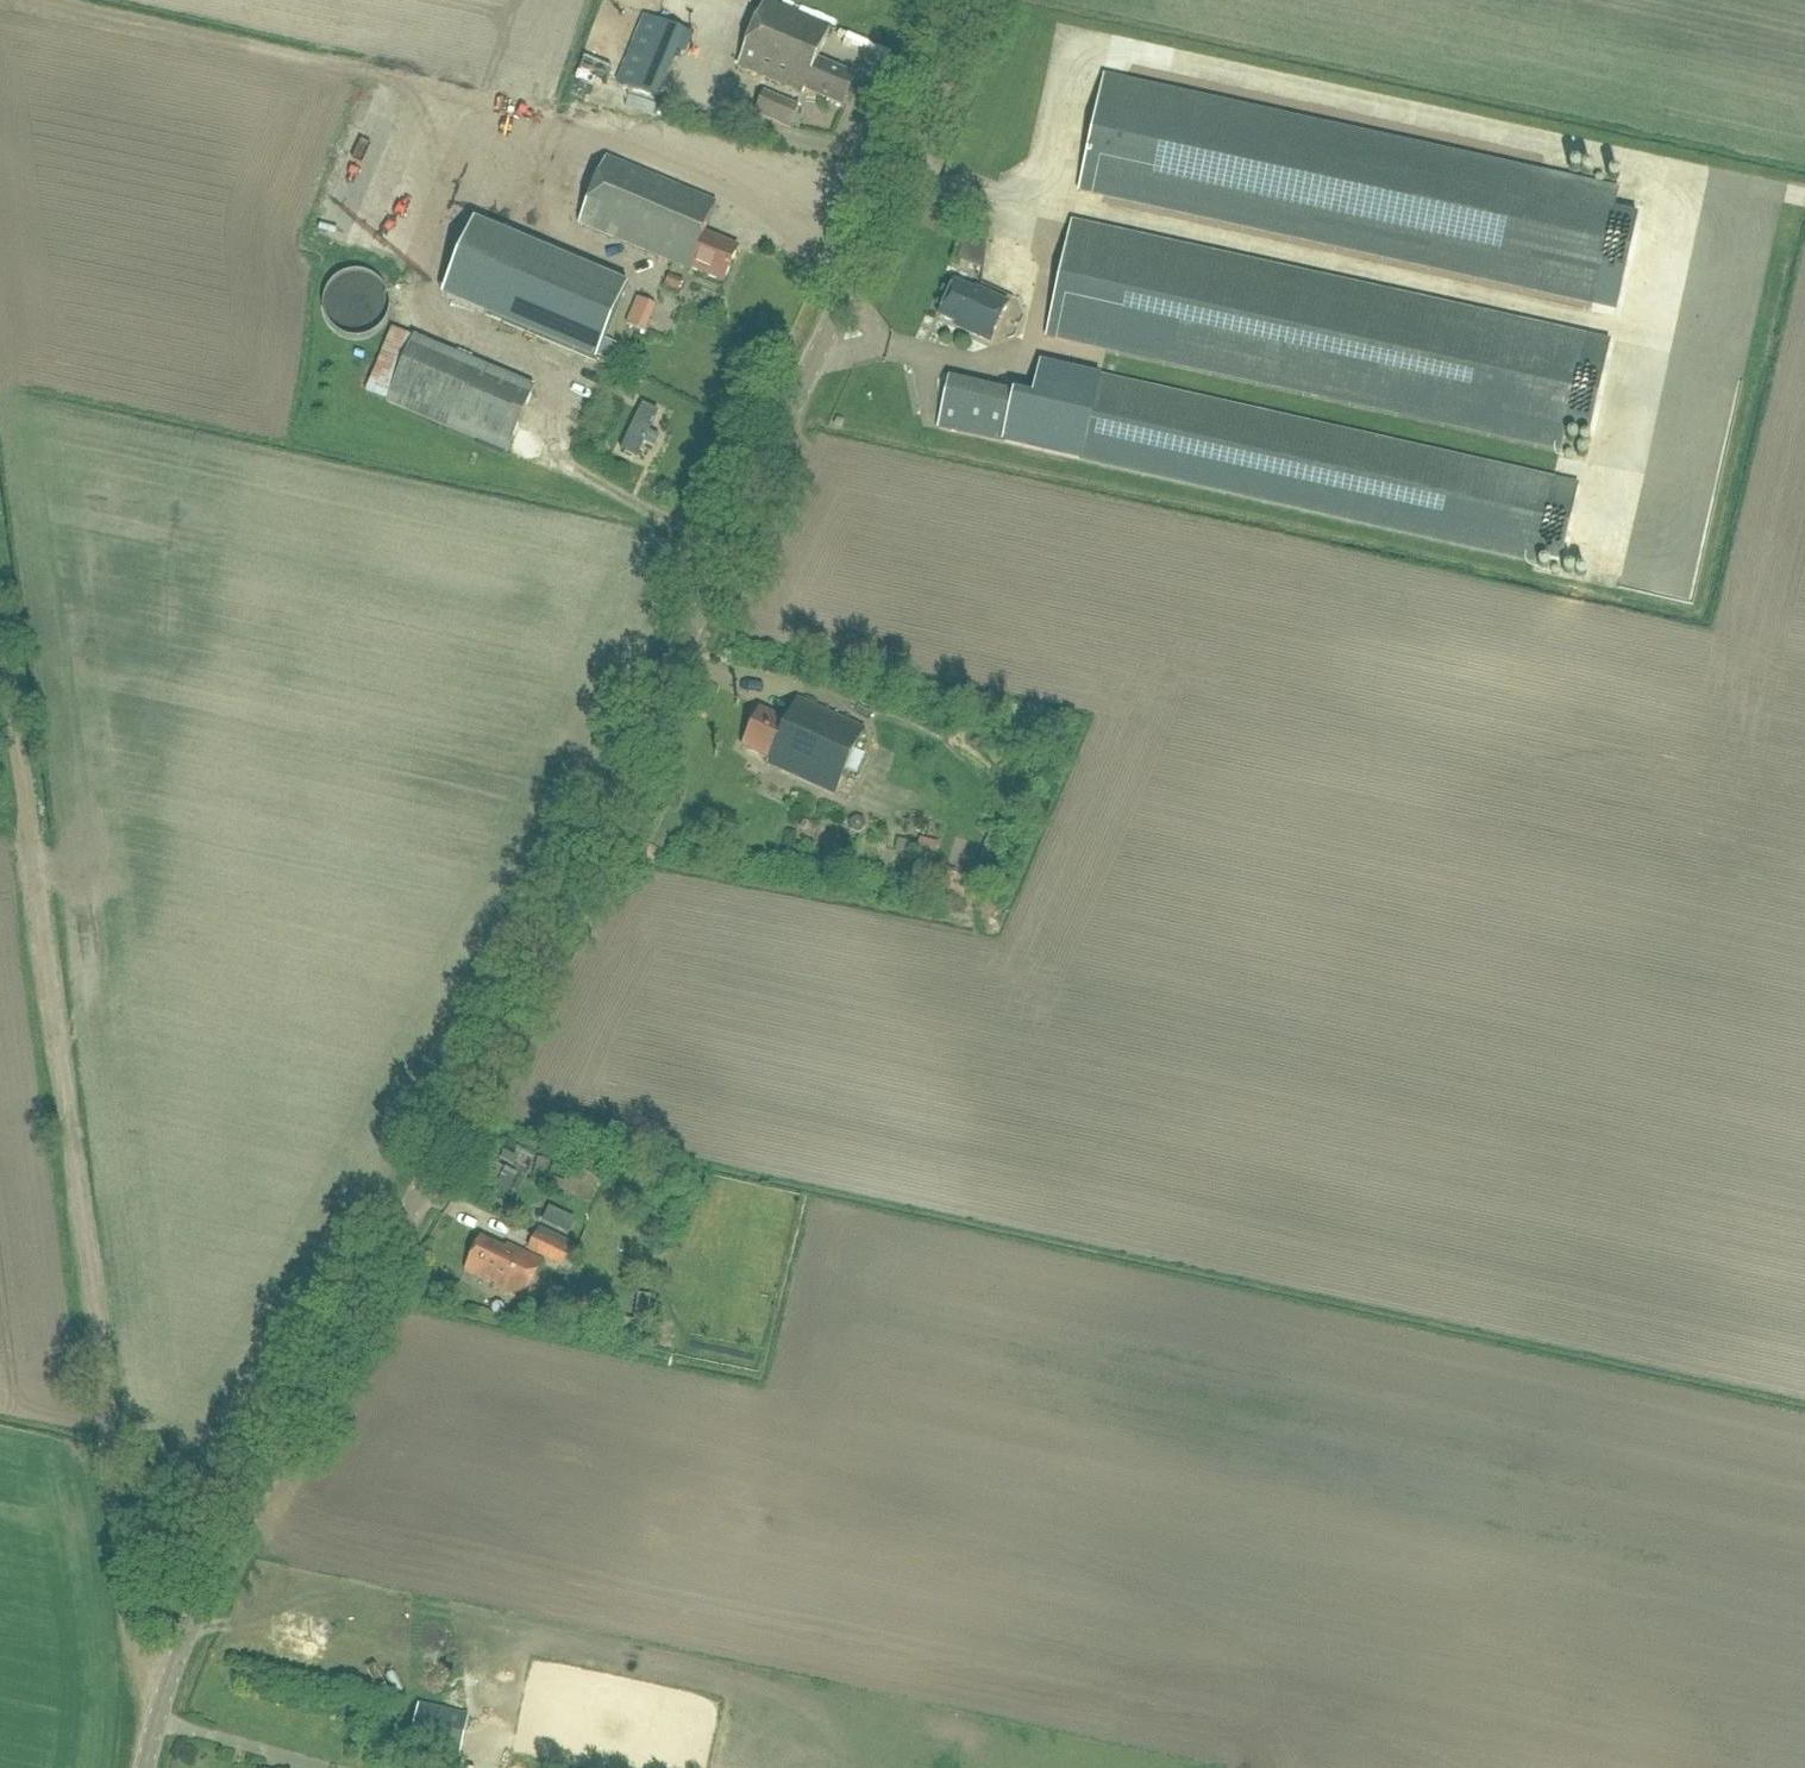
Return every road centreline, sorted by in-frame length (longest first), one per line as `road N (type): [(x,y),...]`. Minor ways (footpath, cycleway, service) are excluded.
road 1 (unclassified): [(147,1767),(164,1694),(213,1575),(531,981),(978,0)]
road 2 (track): [(17,755),(125,1604),(141,1670),(164,1694)]
road 3 (track): [(0,632),(17,755)]

